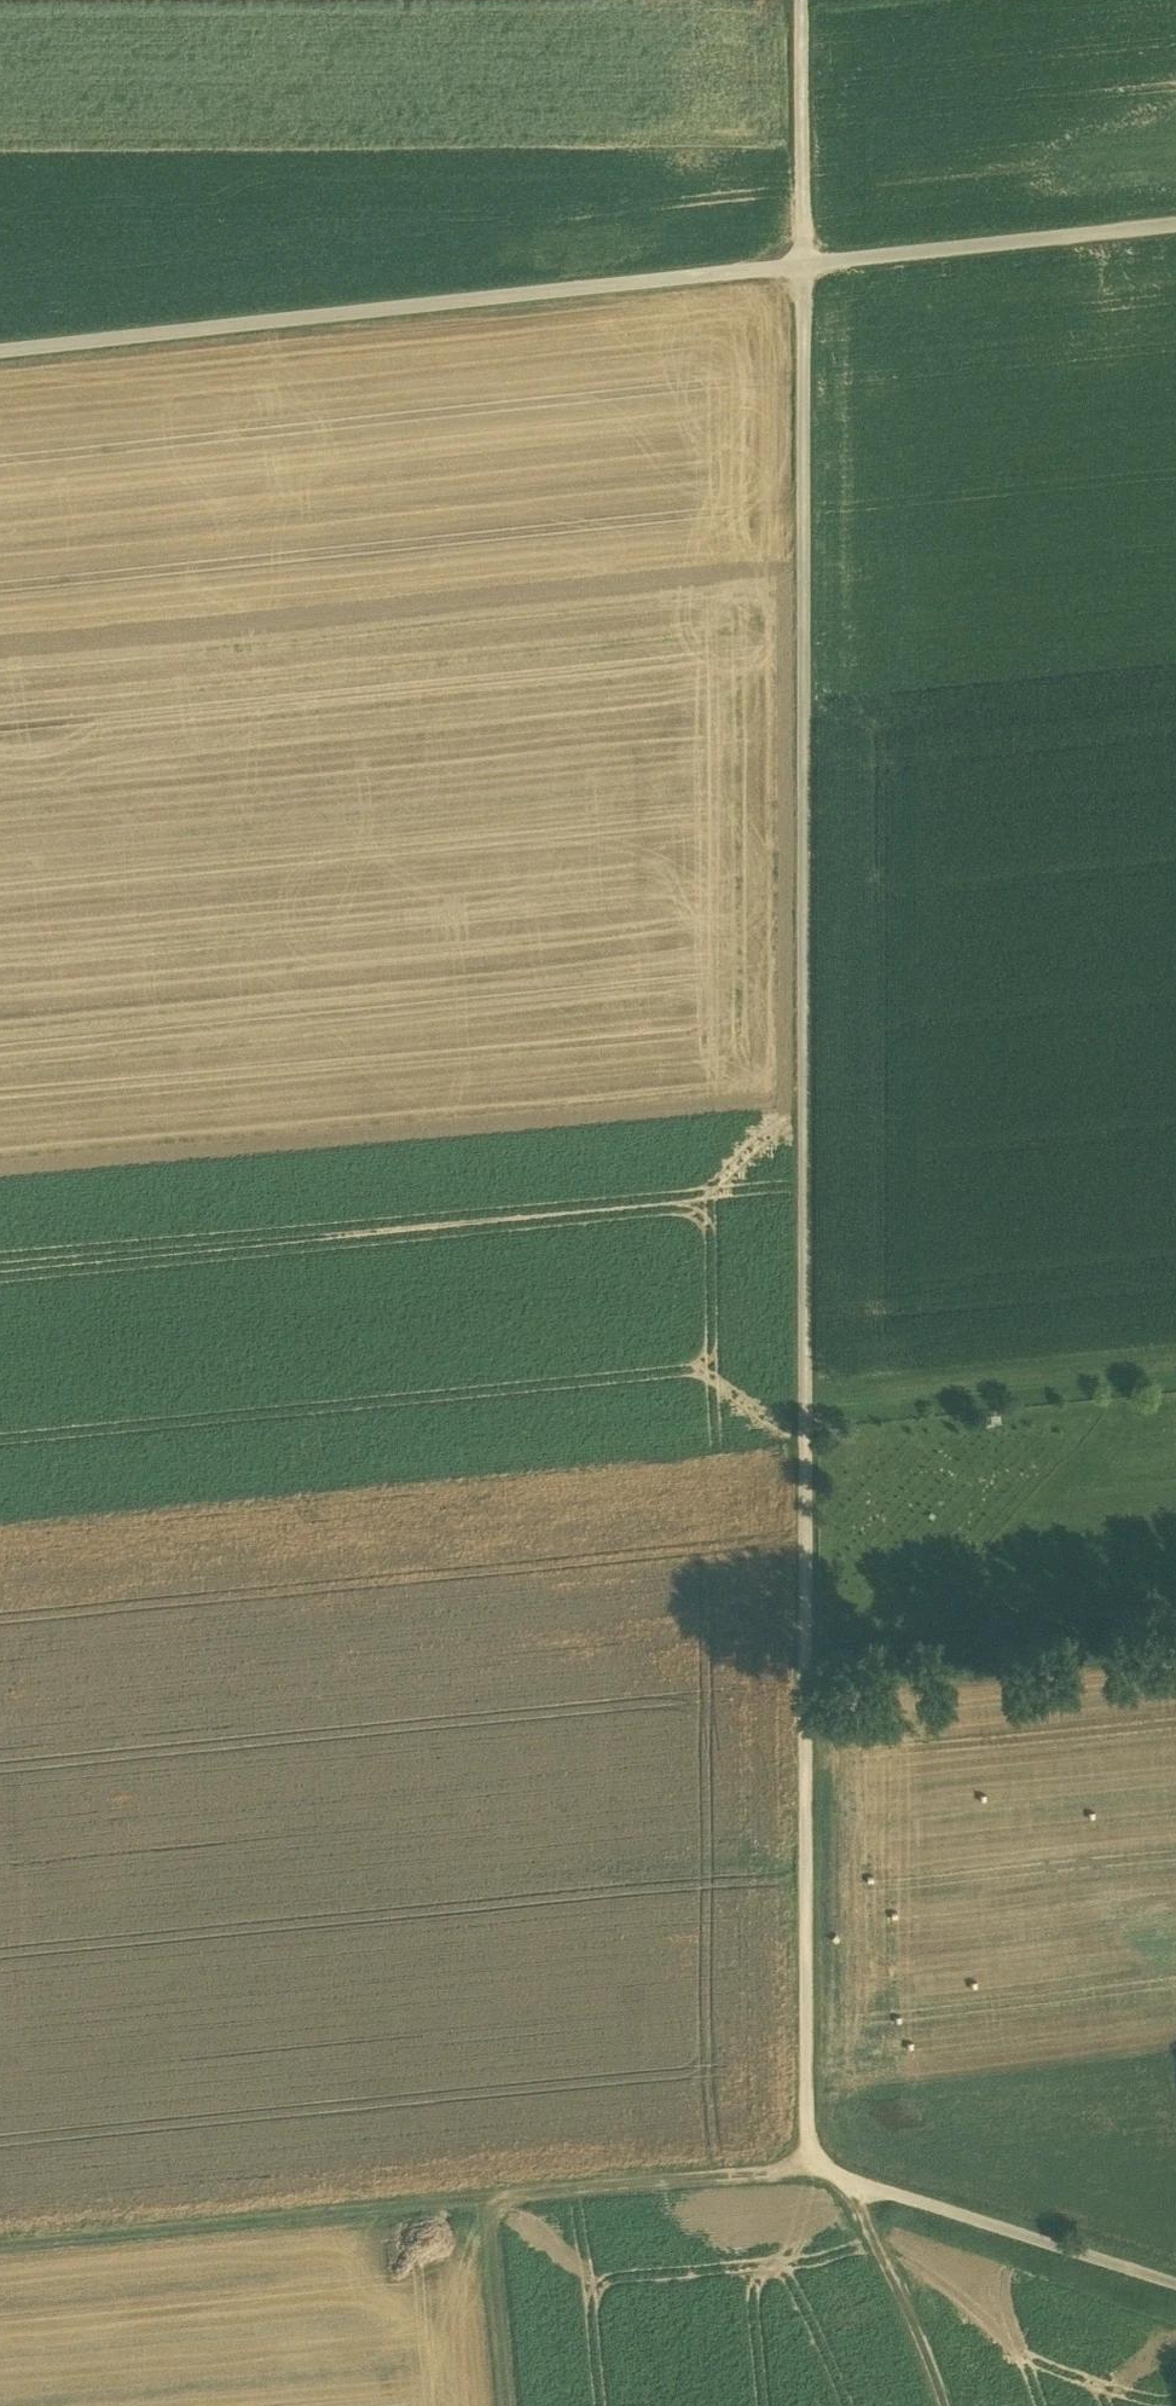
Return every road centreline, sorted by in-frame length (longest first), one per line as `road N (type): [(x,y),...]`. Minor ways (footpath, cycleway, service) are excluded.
road 1 (track): [(1175,2285),(863,2193),(813,2166),(802,268),(1175,228)]
road 2 (track): [(801,0),(802,268),(0,351)]
road 3 (track): [(813,2166),(0,2251)]
road 4 (track): [(863,2193),(949,2405)]
road 5 (track): [(498,2199),(516,2405)]

